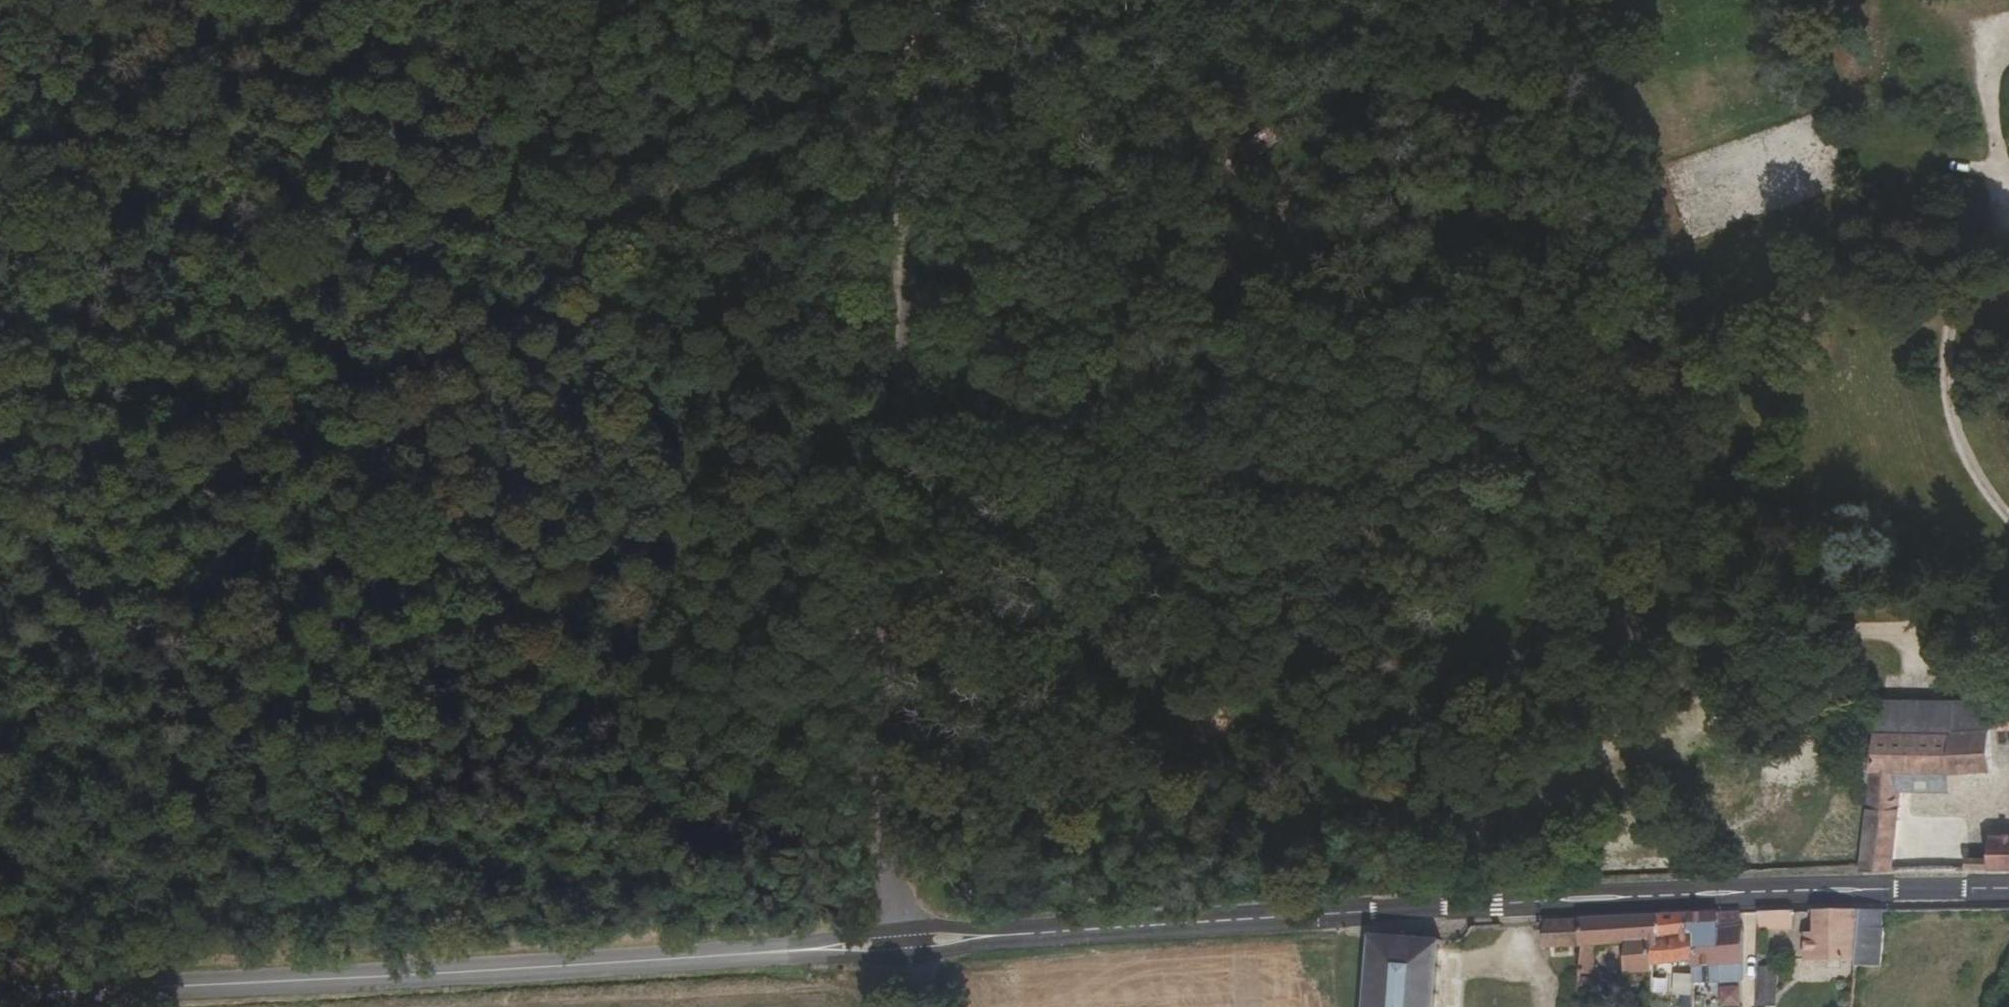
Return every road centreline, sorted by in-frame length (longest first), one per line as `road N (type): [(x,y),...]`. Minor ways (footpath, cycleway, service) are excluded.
road 1 (tertiary): [(2008,888),(1498,904),(1045,933)]
road 2 (tertiary): [(798,952),(0,997)]
road 3 (tertiary): [(1045,933),(892,930),(798,952)]
road 4 (tertiary): [(798,952),(888,959),(1045,933)]

